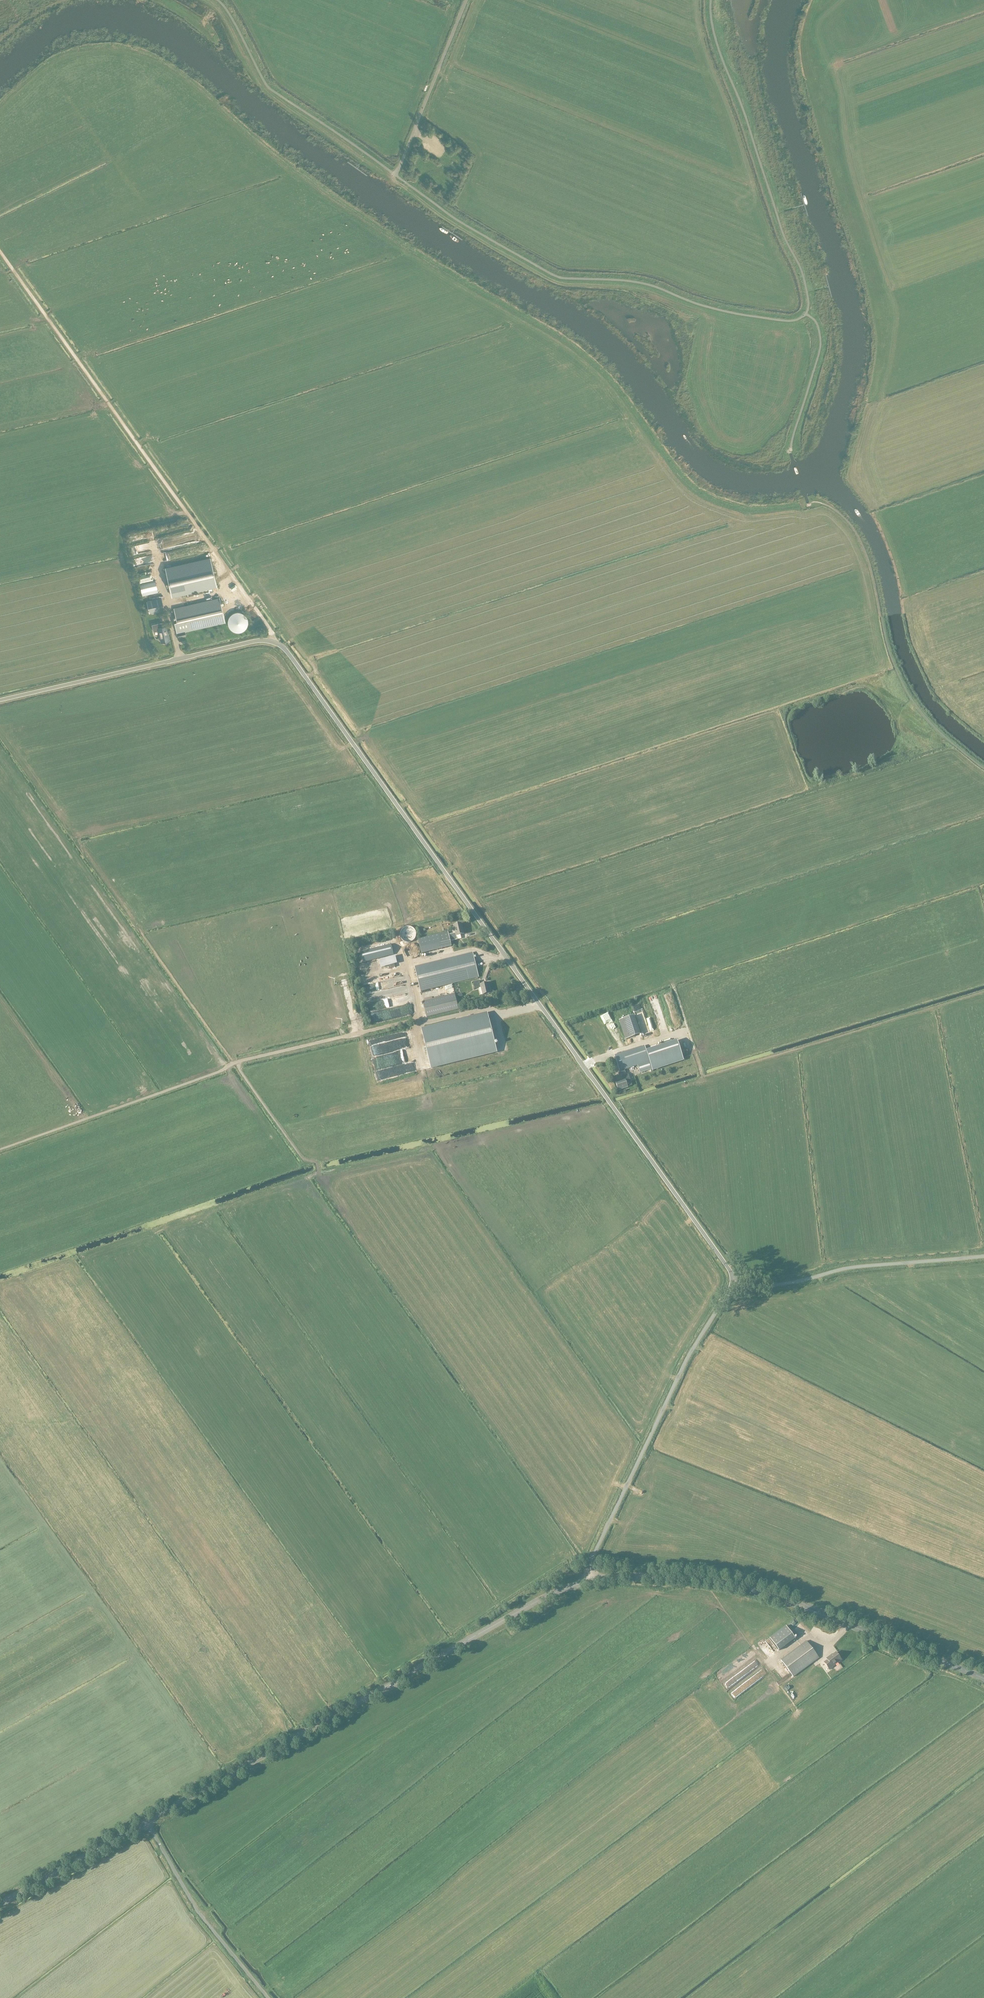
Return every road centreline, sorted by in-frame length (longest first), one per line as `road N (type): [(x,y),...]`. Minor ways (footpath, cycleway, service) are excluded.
road 1 (unclassified): [(0,700),(253,641),(279,645),(732,1275)]
road 2 (track): [(418,1020),(237,1063),(0,1150)]
road 3 (secondary): [(983,1679),(733,1585),(590,1581)]
road 4 (track): [(235,580),(0,251)]
road 5 (secondary): [(146,1821),(478,1634)]
road 6 (unclassified): [(590,1581),(592,1559),(674,1384),(726,1298)]
road 7 (unclassified): [(748,1288),(850,1268),(983,1256)]
road 8 (unclassified): [(267,1997),(197,1911),(146,1821)]
road 9 (track): [(237,1063),(123,909)]
road 10 (unclassified): [(395,174),(467,0)]
road 11 (secondary): [(0,1904),(146,1821)]
road 12 (track): [(237,1063),(301,1158),(318,1166),(308,1178)]
road 13 (secondary): [(590,1581),(478,1634)]

